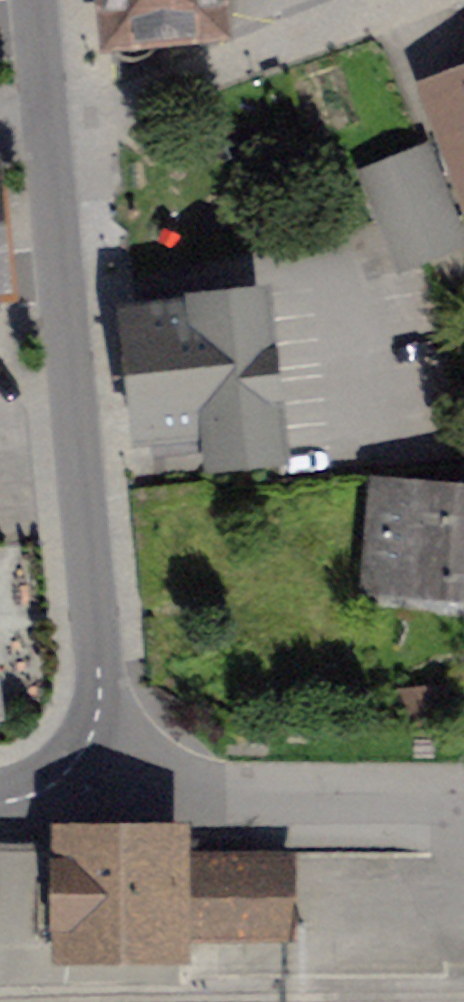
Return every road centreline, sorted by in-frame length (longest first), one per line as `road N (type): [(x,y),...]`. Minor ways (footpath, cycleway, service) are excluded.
road 1 (tertiary): [(84,768),(103,678),(45,127)]
road 2 (residential): [(45,127),(428,0)]
road 3 (residential): [(84,768),(233,797),(463,809)]
road 4 (tertiary): [(45,127),(31,0)]

